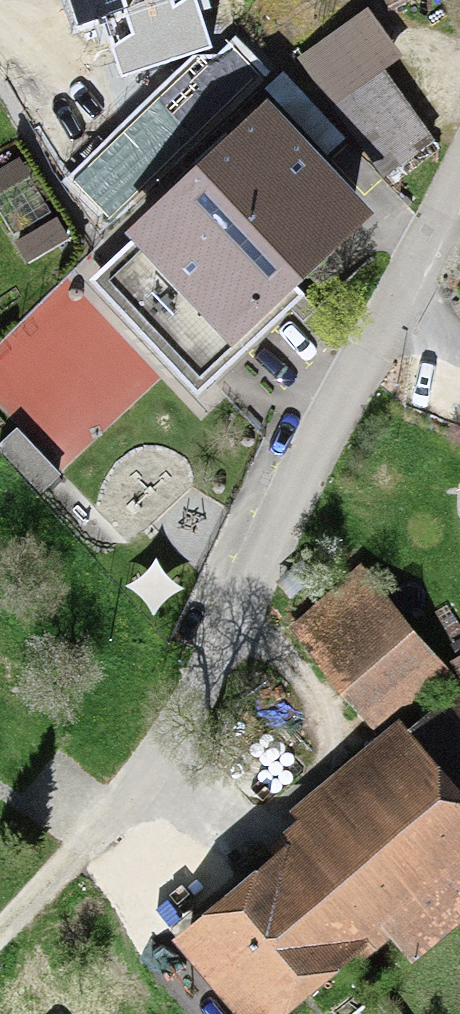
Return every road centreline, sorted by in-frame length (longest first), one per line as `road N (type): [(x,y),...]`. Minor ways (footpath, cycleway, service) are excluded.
road 1 (residential): [(459,175),(197,691),(150,765)]
road 2 (track): [(0,935),(81,853),(150,765)]

